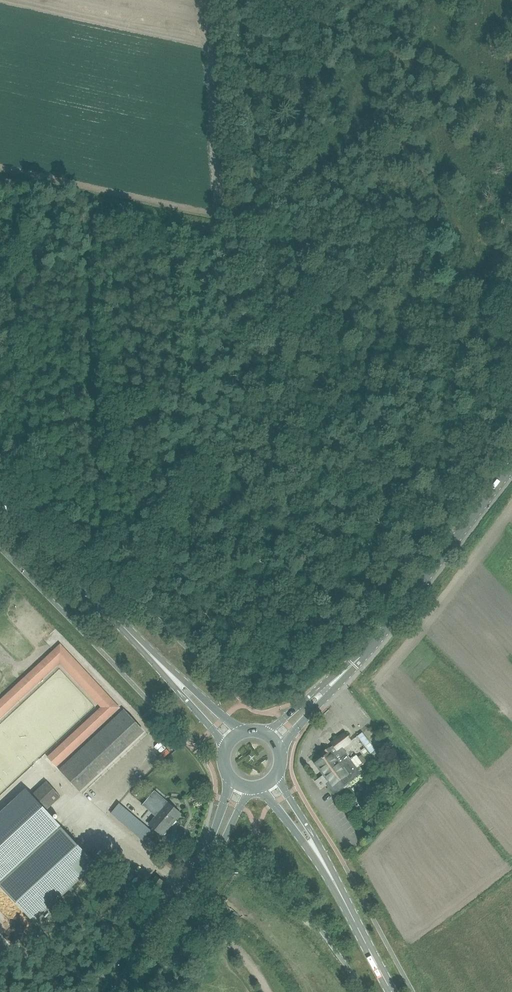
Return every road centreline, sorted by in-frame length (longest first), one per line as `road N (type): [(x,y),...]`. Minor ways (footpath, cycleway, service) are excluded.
road 1 (tertiary): [(277,737),(380,636),(511,471)]
road 2 (primary): [(234,735),(0,502)]
road 3 (tertiary): [(113,991),(185,897),(240,786)]
road 4 (primary): [(394,991),(275,781)]

